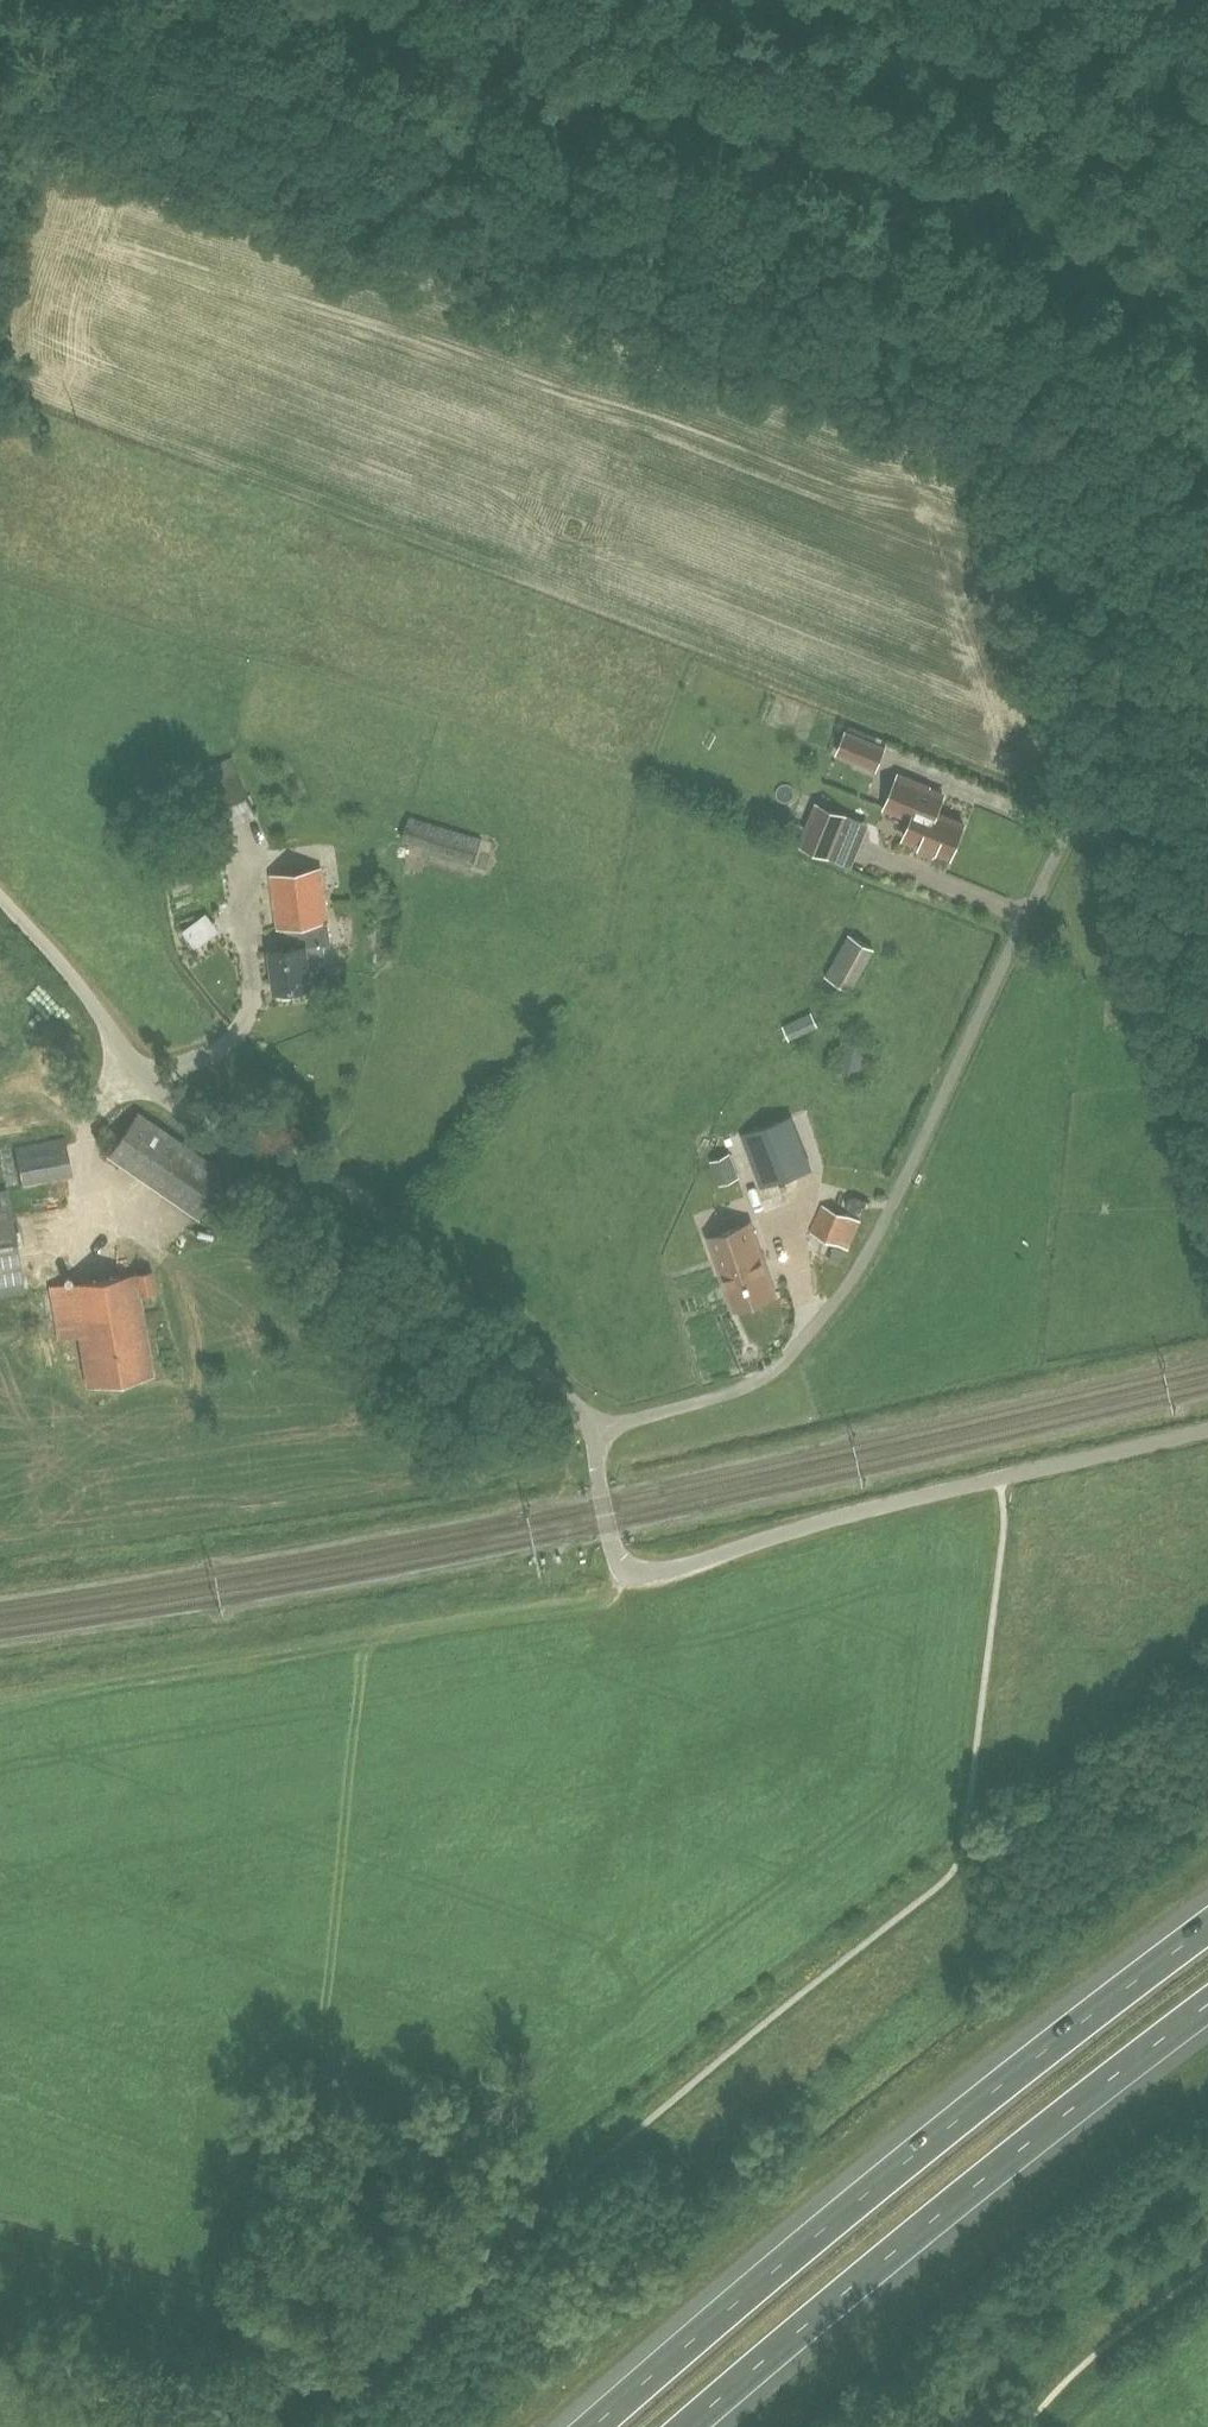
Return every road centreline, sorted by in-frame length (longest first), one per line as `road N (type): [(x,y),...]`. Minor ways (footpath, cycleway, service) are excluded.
road 1 (unclassified): [(592,1425),(756,1382),(829,1309),(875,1243),(1088,790)]
road 2 (unclassified): [(592,1425),(358,1198),(277,1147),(171,1106),(0,905)]
road 3 (motorway): [(1207,1928),(796,2250),(595,2426)]
road 4 (motorway): [(689,2426),(919,2230),(1207,2005)]
road 5 (unclassified): [(999,1476),(684,1565),(632,1572),(613,1548),(592,1425)]
road 6 (unclassified): [(0,280),(65,0)]
road 7 (unclassified): [(999,1476),(1207,1430)]

